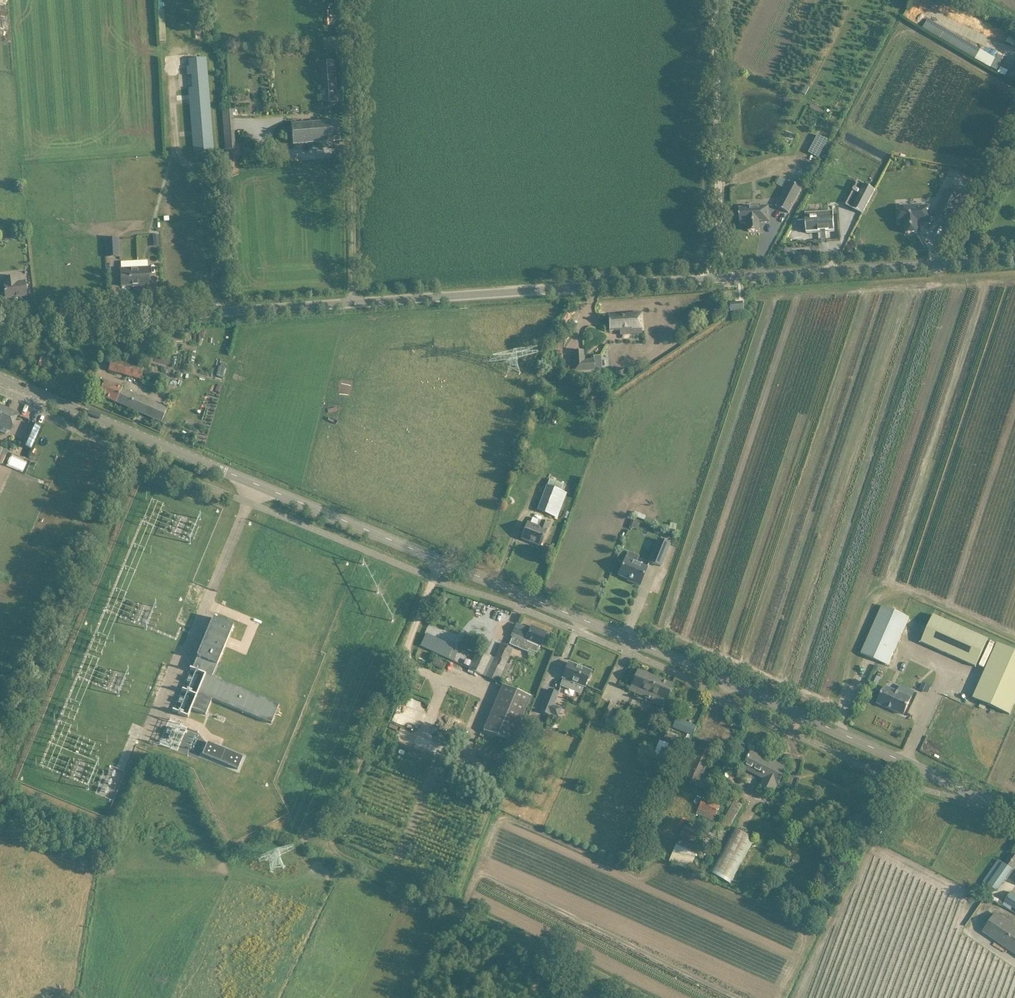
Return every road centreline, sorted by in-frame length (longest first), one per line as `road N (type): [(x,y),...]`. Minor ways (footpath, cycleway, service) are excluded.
road 1 (tertiary): [(1014,816),(455,565),(0,377)]
road 2 (unclassified): [(723,281),(0,326)]
road 3 (track): [(352,307),(350,0)]
road 4 (unclassified): [(723,281),(718,0)]
road 5 (unclassified): [(957,265),(723,281)]
road 6 (unclassified): [(957,265),(1014,143)]

